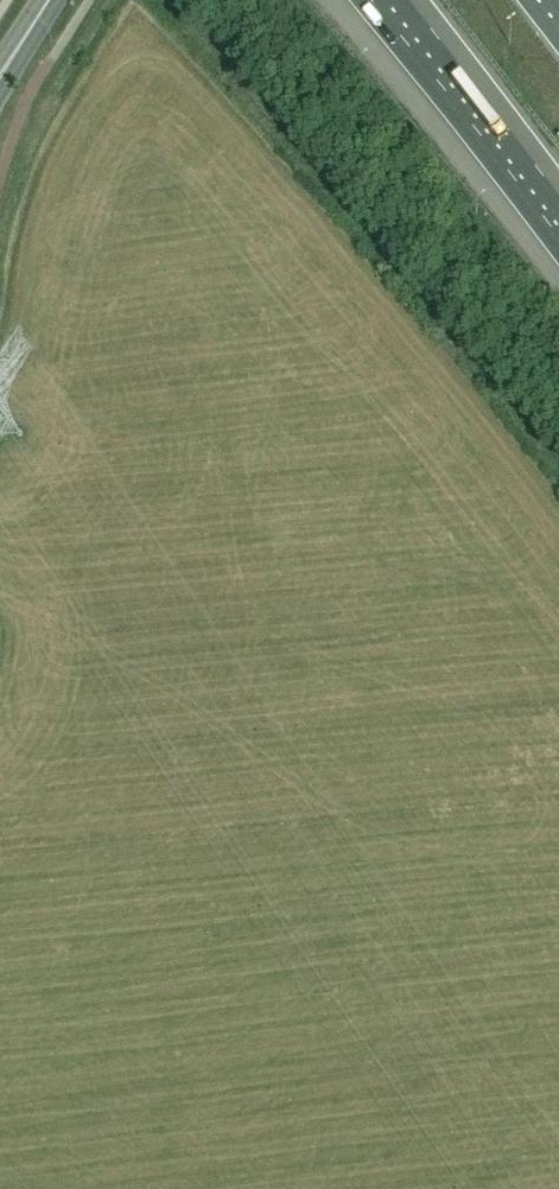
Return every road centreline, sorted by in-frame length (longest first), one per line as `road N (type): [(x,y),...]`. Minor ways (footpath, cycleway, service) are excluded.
road 1 (motorway): [(407,0),(558,197)]

